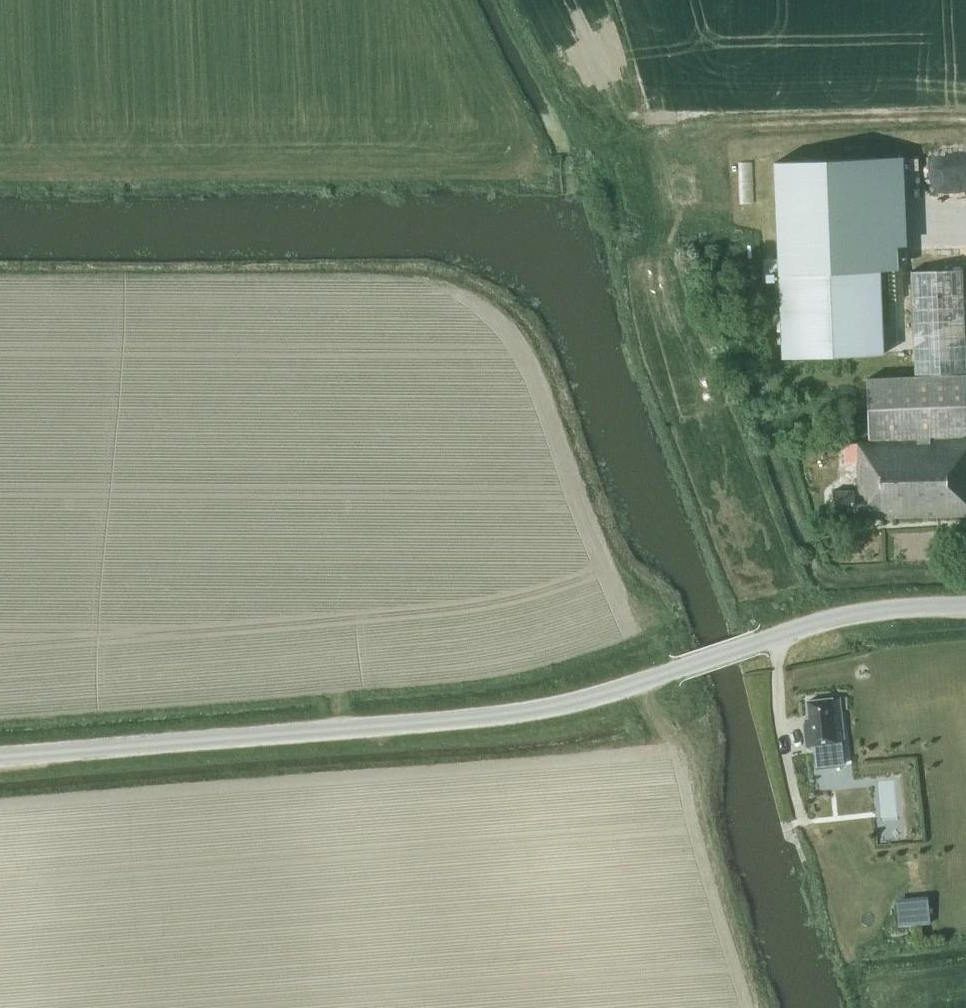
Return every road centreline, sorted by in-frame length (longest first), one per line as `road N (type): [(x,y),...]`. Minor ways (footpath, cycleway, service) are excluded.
road 1 (unclassified): [(681,667),(526,711),(0,756)]
road 2 (unclassified): [(965,605),(853,614),(757,641)]

